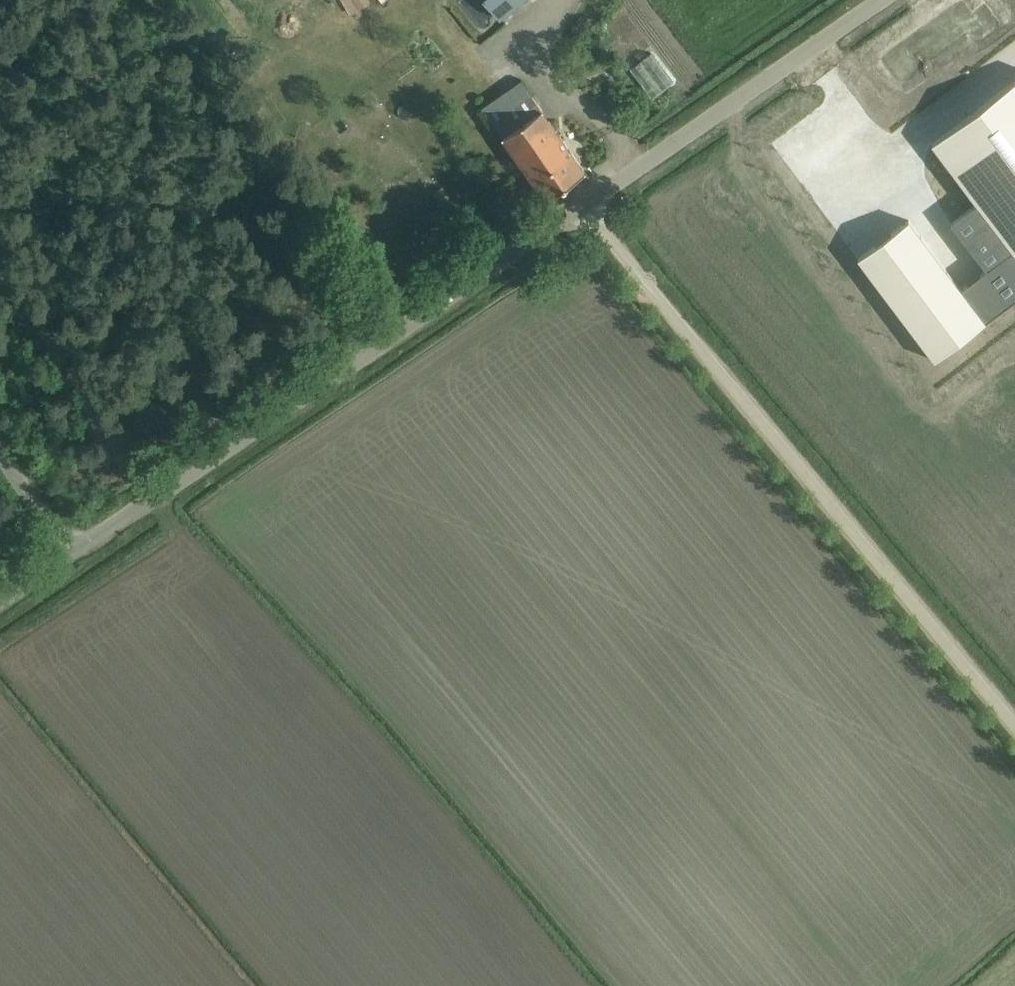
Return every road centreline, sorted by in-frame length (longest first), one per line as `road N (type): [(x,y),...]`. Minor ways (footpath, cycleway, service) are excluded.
road 1 (unclassified): [(1014,730),(582,209)]
road 2 (unclassified): [(582,209),(71,557)]
road 3 (unclassified): [(881,0),(582,209)]
road 4 (unclassified): [(71,557),(0,450)]

